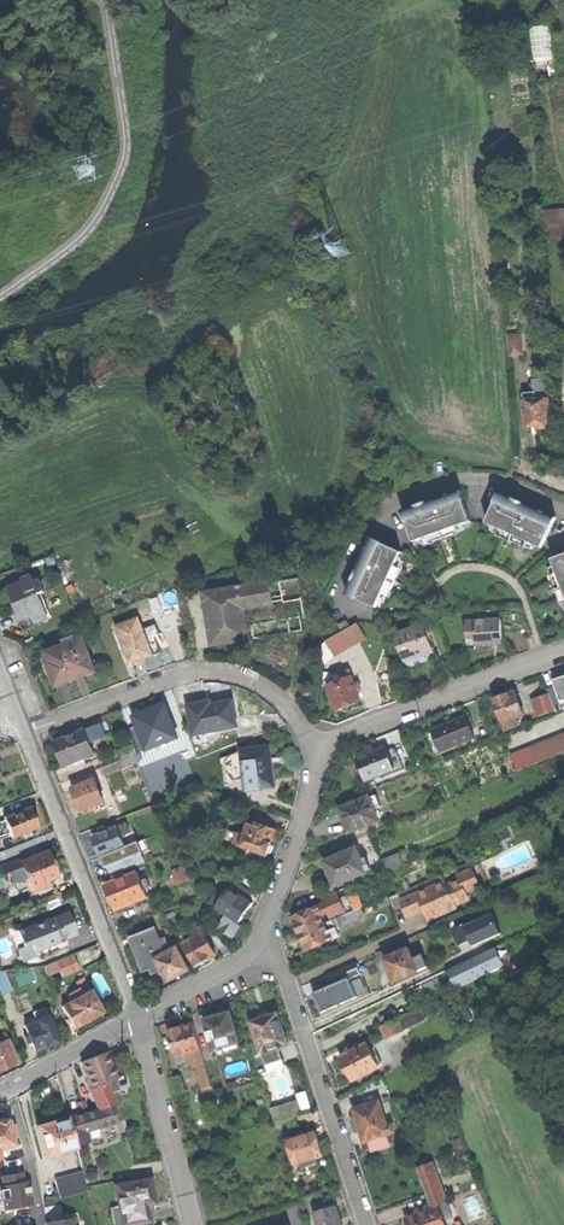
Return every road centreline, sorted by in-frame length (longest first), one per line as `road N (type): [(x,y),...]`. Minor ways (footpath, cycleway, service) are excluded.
road 1 (residential): [(312,751),(276,694),(219,670),(187,673),(26,732)]
road 2 (residential): [(563,509),(519,486),(479,478),(396,501),(369,525),(337,587),(339,602),(364,614)]
road 3 (residential): [(26,732),(139,1017)]
road 4 (residential): [(256,943),(285,975),(367,1224)]
road 5 (residential): [(312,751),(563,653)]
road 6 (residential): [(139,1017),(193,1224)]
road 7 (residential): [(256,943),(307,806),(312,751)]
road 8 (residential): [(8,1088),(139,1017)]
road 9 (residential): [(8,1088),(33,1159),(44,1224)]
road 10 (residential): [(139,1017),(256,943)]

